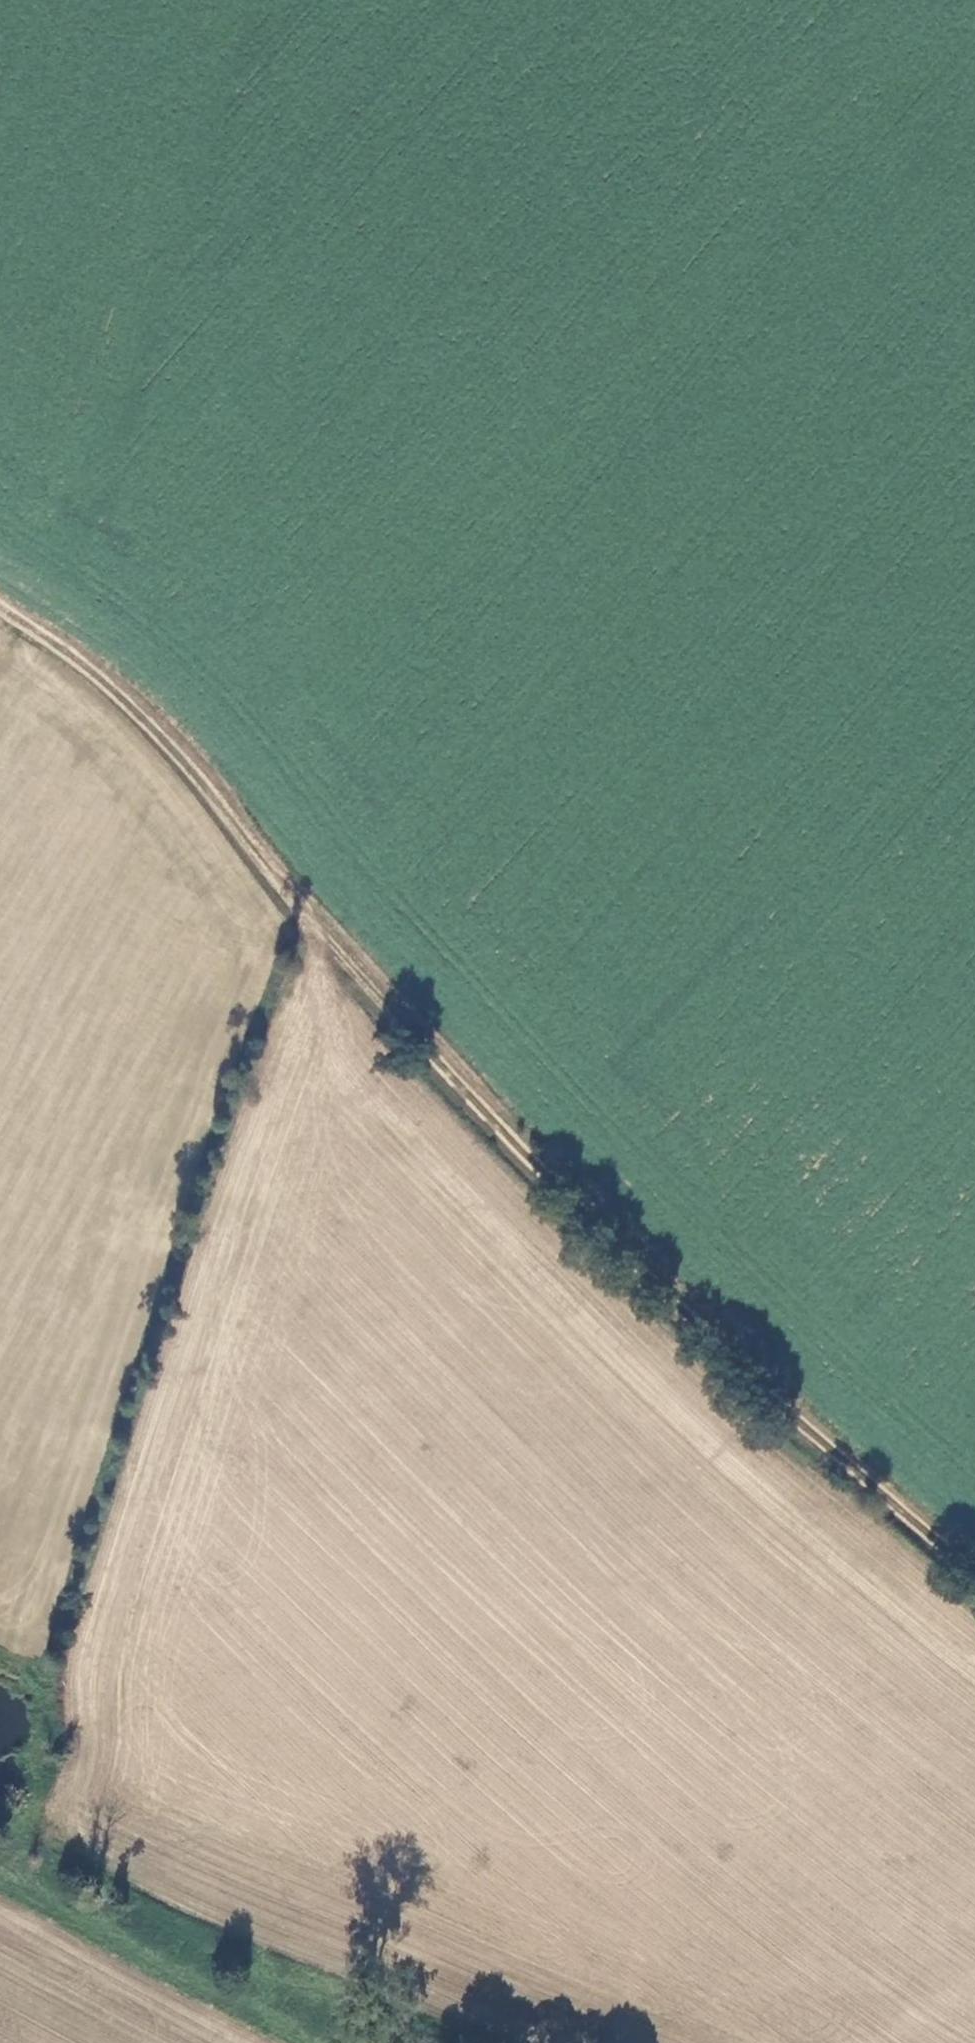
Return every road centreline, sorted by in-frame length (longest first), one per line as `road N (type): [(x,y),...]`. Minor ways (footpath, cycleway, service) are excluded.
road 1 (track): [(0,621),(59,659),(206,788),(217,834),(628,1278),(974,1582)]
road 2 (track): [(0,1880),(309,2042)]

